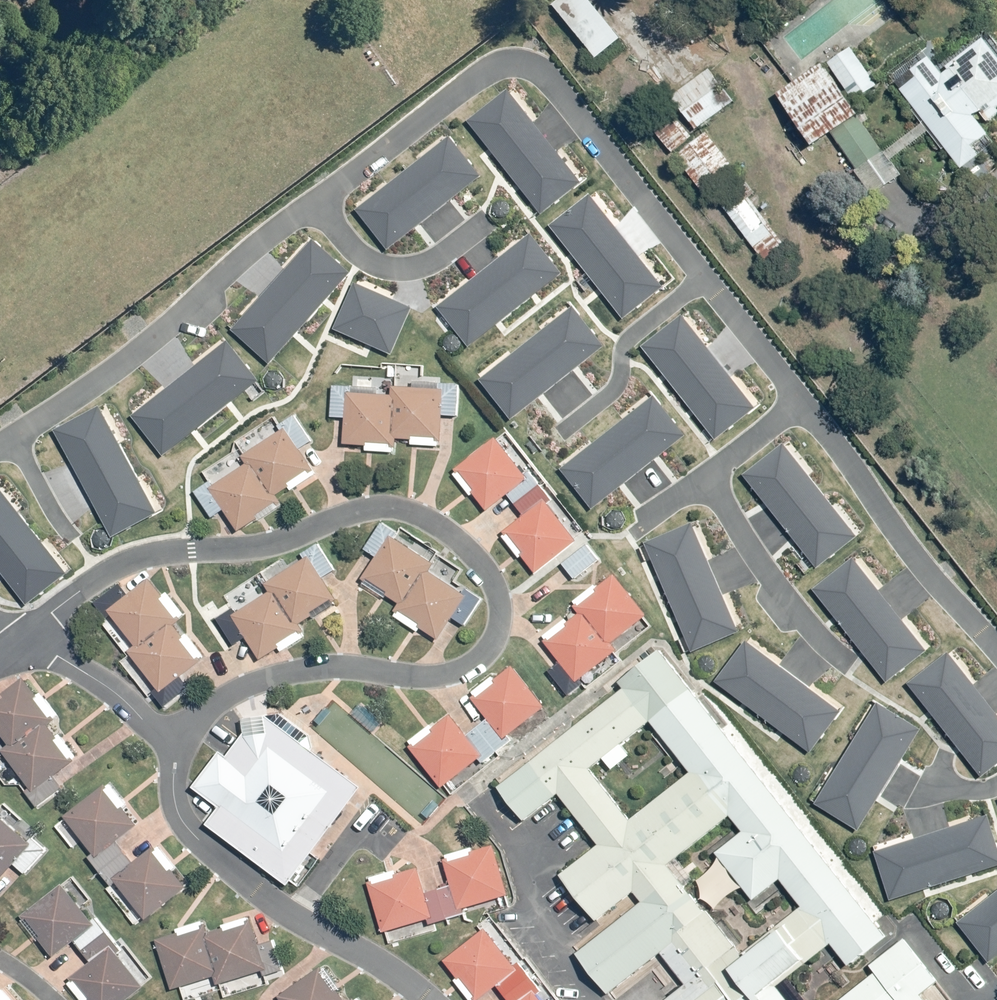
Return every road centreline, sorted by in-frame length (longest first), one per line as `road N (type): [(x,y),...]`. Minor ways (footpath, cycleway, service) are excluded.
road 1 (residential): [(29,647),(50,616),(114,567),(262,546),(368,509),(424,517),(483,565),(499,600),(499,633),(478,661),(439,676),(346,667),(261,682),(226,695),(180,743)]
road 2 (residential): [(316,201),(503,66),(523,65),(542,79),(801,400)]
road 3 (residential): [(0,447),(115,370),(316,201)]
road 4 (residential): [(430,999),(296,919),(187,827),(176,806),(180,743)]
road 5 (residential): [(801,400),(996,654)]
road 6 (residential): [(710,474),(750,547),(843,659)]
road 7 (residential): [(316,201),(346,243),(377,265),(411,269),(481,227)]
road 8 (residential): [(180,743),(115,691),(29,647)]

